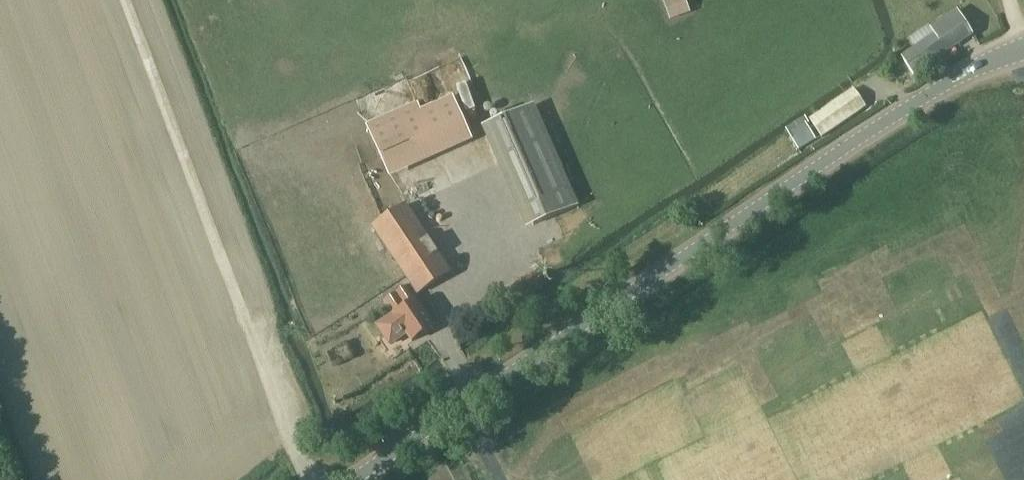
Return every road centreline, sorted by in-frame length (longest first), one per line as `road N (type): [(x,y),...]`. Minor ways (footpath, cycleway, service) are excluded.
road 1 (tertiary): [(350,479),(924,98),(1023,47)]
road 2 (track): [(315,479),(129,0)]

